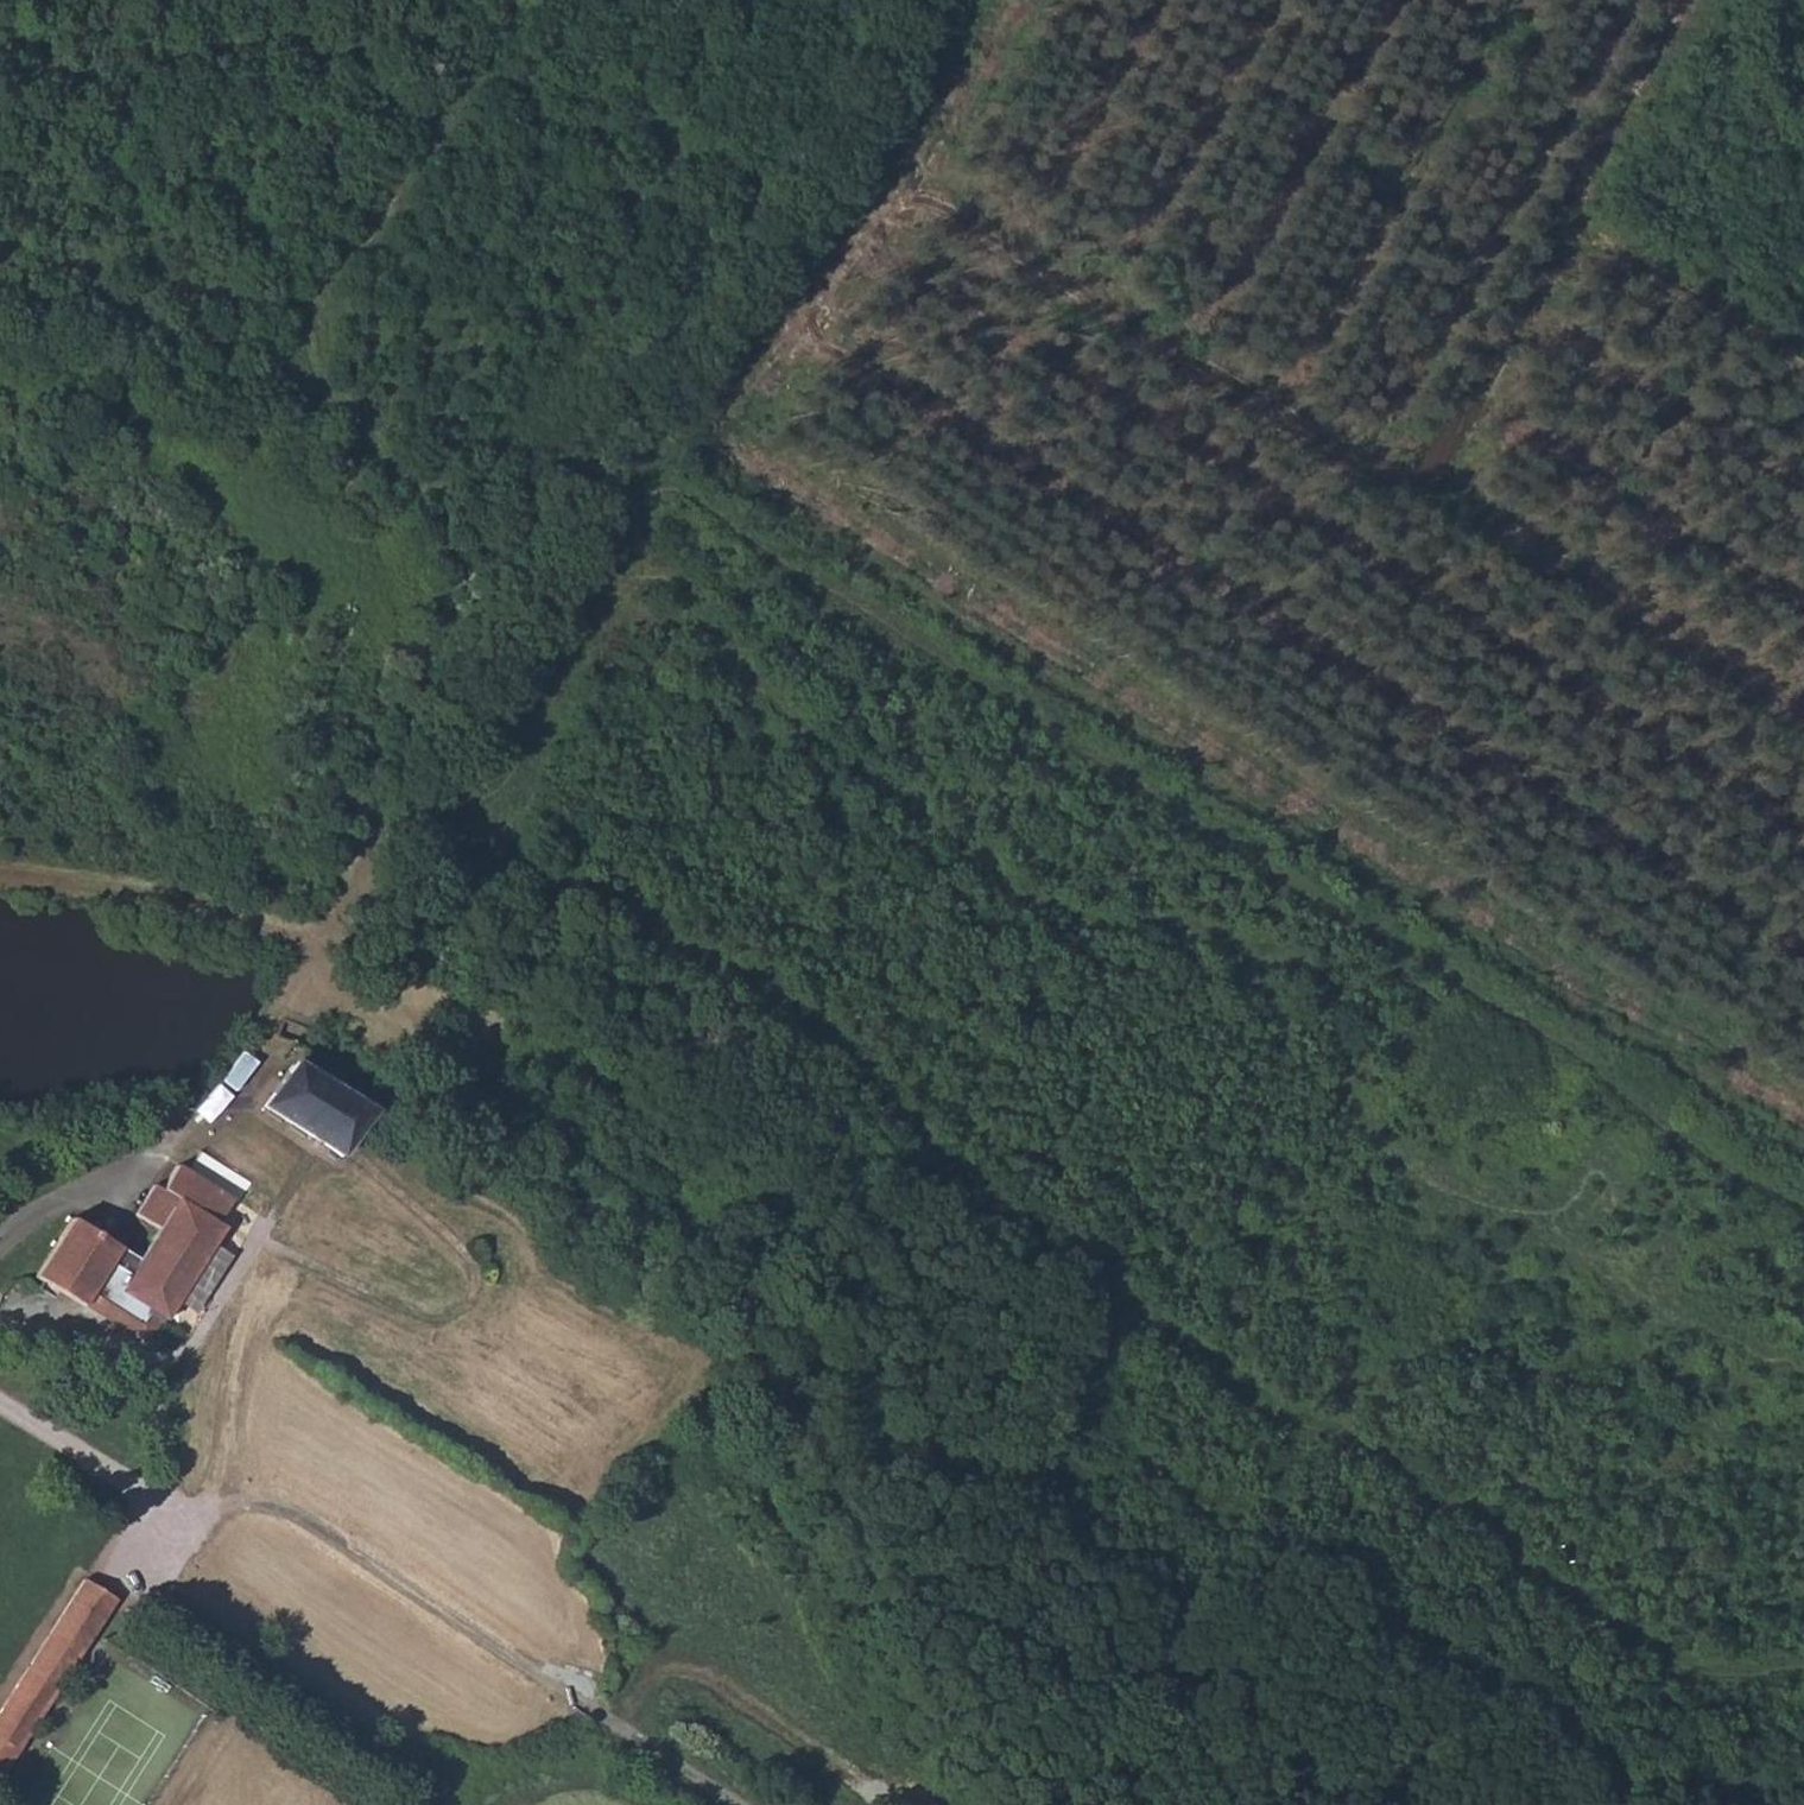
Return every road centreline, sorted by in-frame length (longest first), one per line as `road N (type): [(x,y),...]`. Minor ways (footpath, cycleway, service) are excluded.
road 1 (track): [(737,1804),(315,1525),(256,1506),(194,1514),(153,1506),(0,1404)]
road 2 (track): [(0,868),(166,890),(279,926),(289,984),(262,1069),(193,1133),(155,1156)]
road 3 (track): [(909,1804),(696,1661),(657,1667),(615,1725)]
road 4 (unclassified): [(155,1156),(25,1217),(0,1244)]

